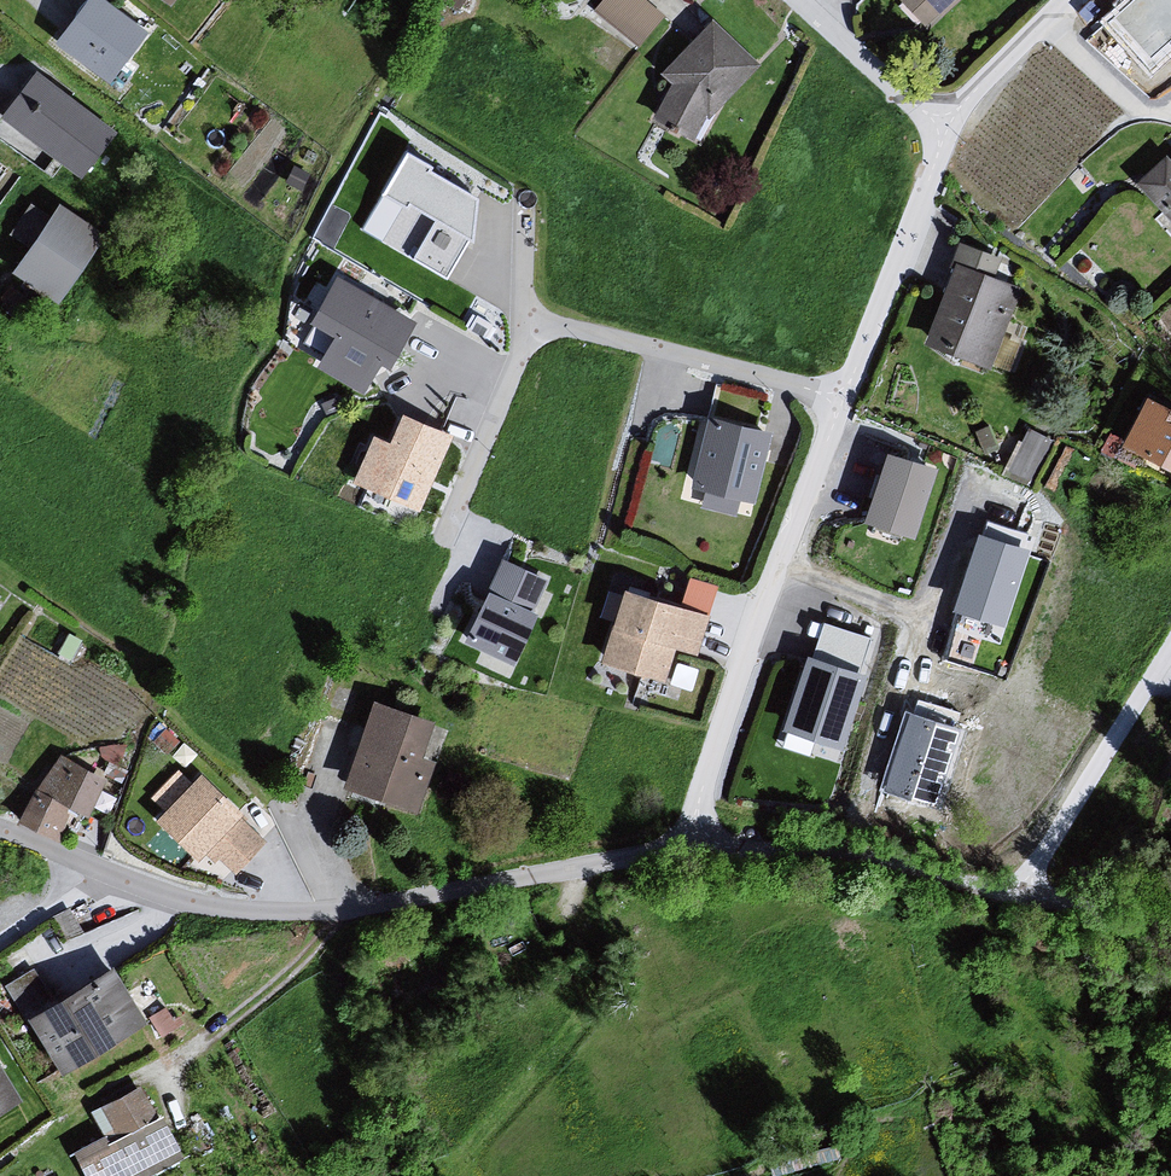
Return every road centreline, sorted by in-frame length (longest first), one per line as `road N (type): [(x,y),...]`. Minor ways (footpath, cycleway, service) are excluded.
road 1 (residential): [(695,840),(341,911),(197,903),(0,830)]
road 2 (residential): [(695,840),(698,805),(757,623),(844,405)]
road 3 (unclassified): [(1024,894),(695,840)]
road 4 (residential): [(521,325),(844,405)]
road 5 (residential): [(1024,894),(1170,646)]
road 6 (residential): [(844,405),(946,139)]
road 7 (residential): [(787,0),(946,139)]
road 8 (residential): [(946,139),(954,118),(1069,0)]
road 9 (unclassified): [(1170,918),(1024,894)]

